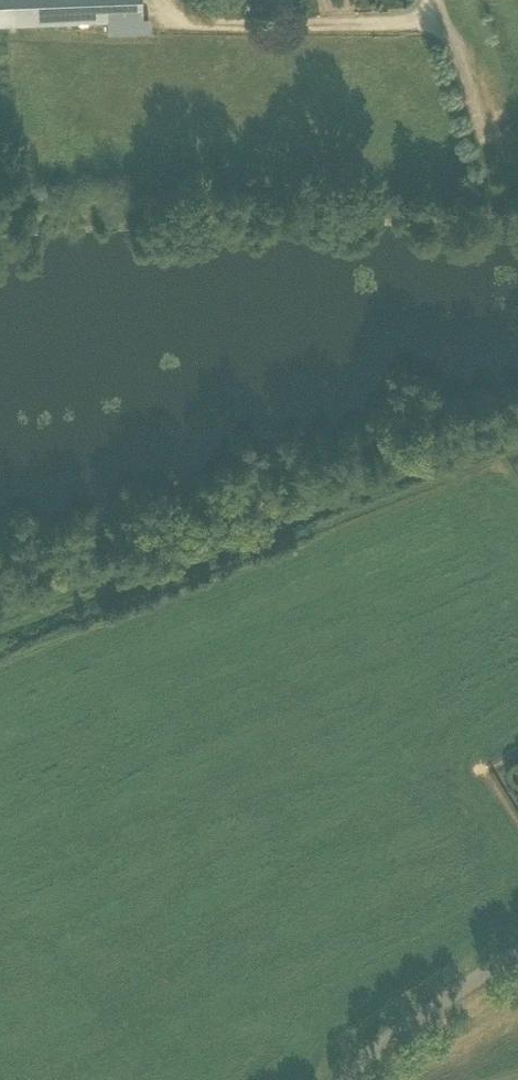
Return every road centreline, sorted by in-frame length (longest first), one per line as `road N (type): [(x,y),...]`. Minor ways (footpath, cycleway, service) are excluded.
road 1 (unclassified): [(348,1079),(517,953)]
road 2 (unclassified): [(501,198),(434,0)]

